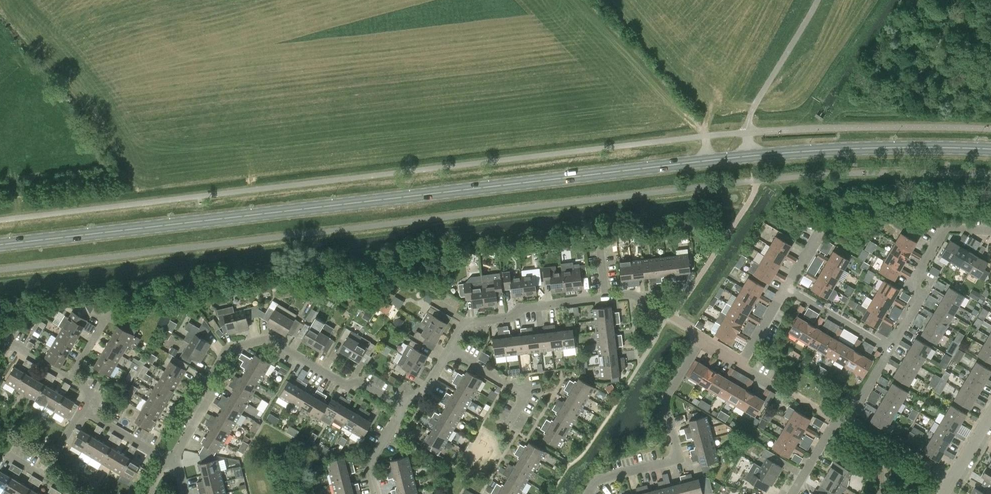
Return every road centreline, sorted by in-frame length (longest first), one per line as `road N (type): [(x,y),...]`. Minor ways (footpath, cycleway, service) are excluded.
road 1 (secondary): [(990,149),(779,154),(0,246)]
road 2 (residential): [(174,458),(229,350),(266,341),(402,406)]
road 3 (residential): [(589,493),(597,480),(678,459),(666,405),(702,337)]
road 4 (residential): [(889,349),(918,298),(913,281),(944,229),(990,232)]
road 5 (residential): [(604,298),(466,321),(448,350)]
road 6 (residential): [(166,459),(101,423),(91,392),(70,379)]
road 7 (residential): [(784,287),(743,360),(702,337)]
road 8 (residential): [(889,349),(784,287)]
road 9 (residential): [(953,480),(849,418)]

